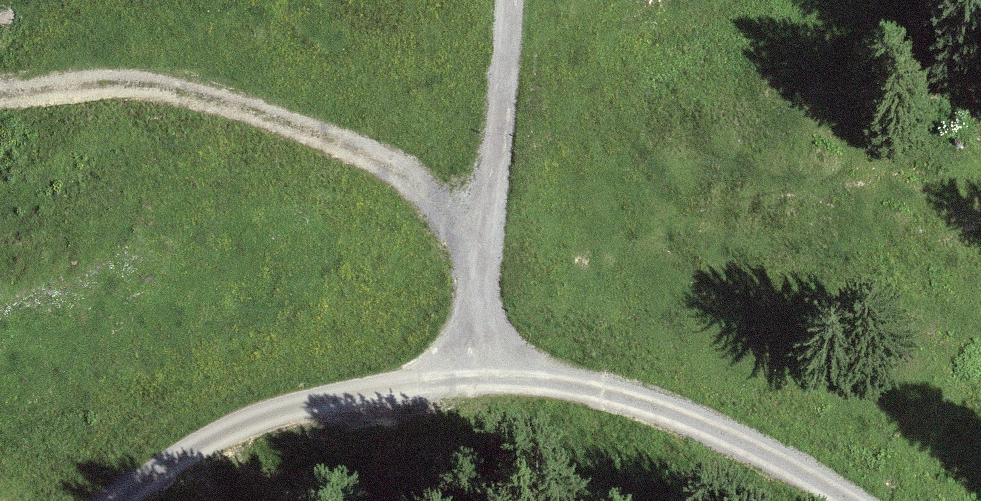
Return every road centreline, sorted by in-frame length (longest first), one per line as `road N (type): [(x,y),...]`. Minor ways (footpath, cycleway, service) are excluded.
road 1 (track): [(471,252),(397,162),(263,114),(137,84),(0,90)]
road 2 (track): [(481,366),(651,404),(851,500)]
road 3 (track): [(114,500),(222,432),(279,409),(481,366)]
road 4 (track): [(512,0),(497,173),(471,252),(481,366)]

